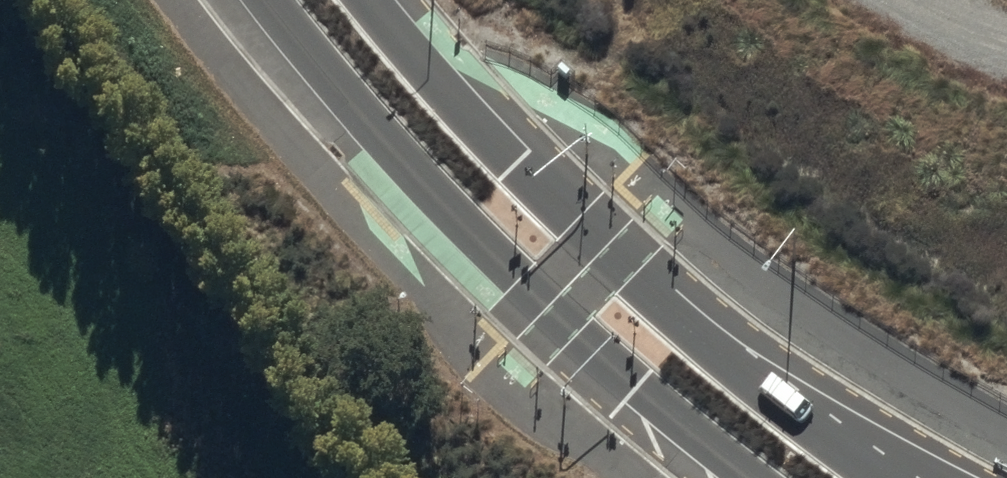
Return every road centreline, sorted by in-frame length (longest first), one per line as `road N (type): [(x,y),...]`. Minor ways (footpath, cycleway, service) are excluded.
road 1 (secondary): [(381,0),(623,257),(777,390),(908,477)]
road 2 (secondary): [(749,477),(562,322),(446,210),(268,0)]

